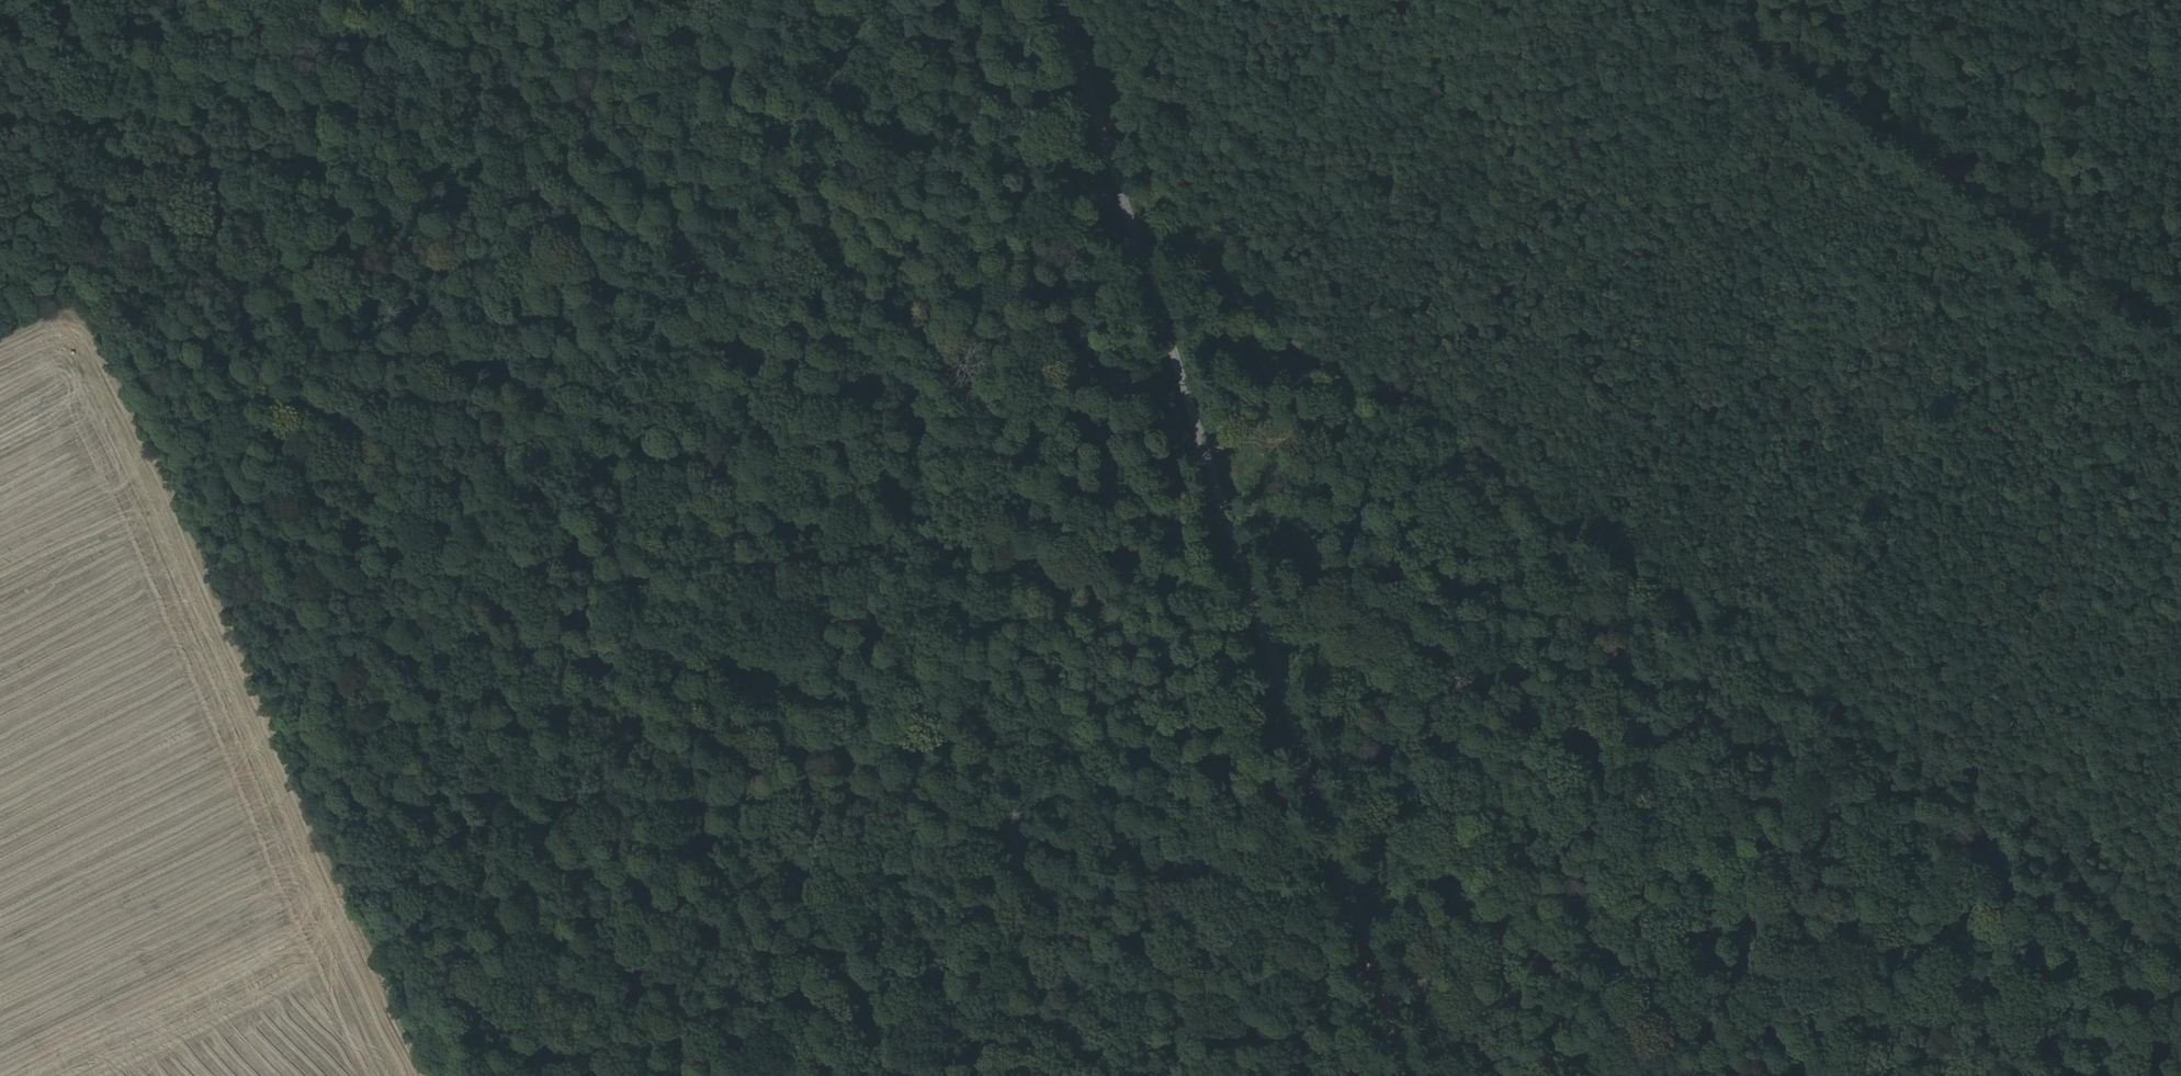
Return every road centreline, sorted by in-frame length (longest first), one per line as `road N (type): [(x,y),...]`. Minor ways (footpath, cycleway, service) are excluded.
road 1 (unclassified): [(1418,1075),(1059,0)]

